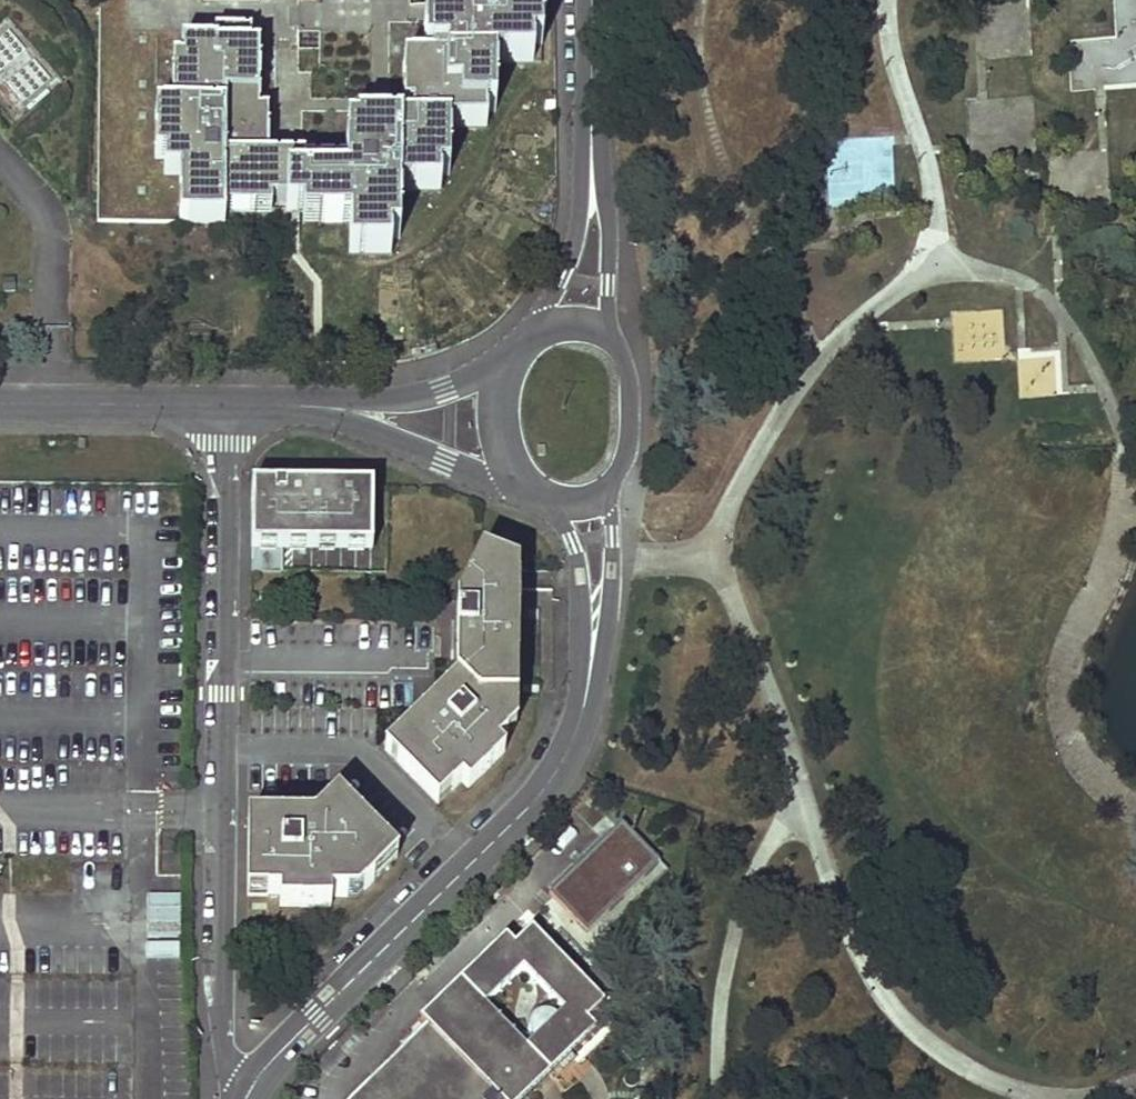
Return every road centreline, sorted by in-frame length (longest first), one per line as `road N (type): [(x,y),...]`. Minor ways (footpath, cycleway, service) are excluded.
road 1 (residential): [(223,404),(219,1008),(241,1098)]
road 2 (residential): [(587,696),(543,790),(274,1058),(243,1098)]
road 3 (residential): [(304,405),(533,490)]
road 4 (residential): [(0,402),(223,404)]
road 5 (residential): [(587,696),(606,628),(608,486)]
road 6 (residential): [(507,372),(410,403),(304,405)]
road 7 (residential): [(550,501),(573,542),(587,601),(587,696)]
road 8 (residential): [(614,344),(609,245),(593,153)]
road 9 (residential): [(593,153),(544,332)]
road 10 (residential): [(593,153),(592,0)]
road 11 (residential): [(608,486),(625,460),(631,418),(614,344)]
road 12 (residential): [(507,372),(500,427),(514,470),(533,490)]

